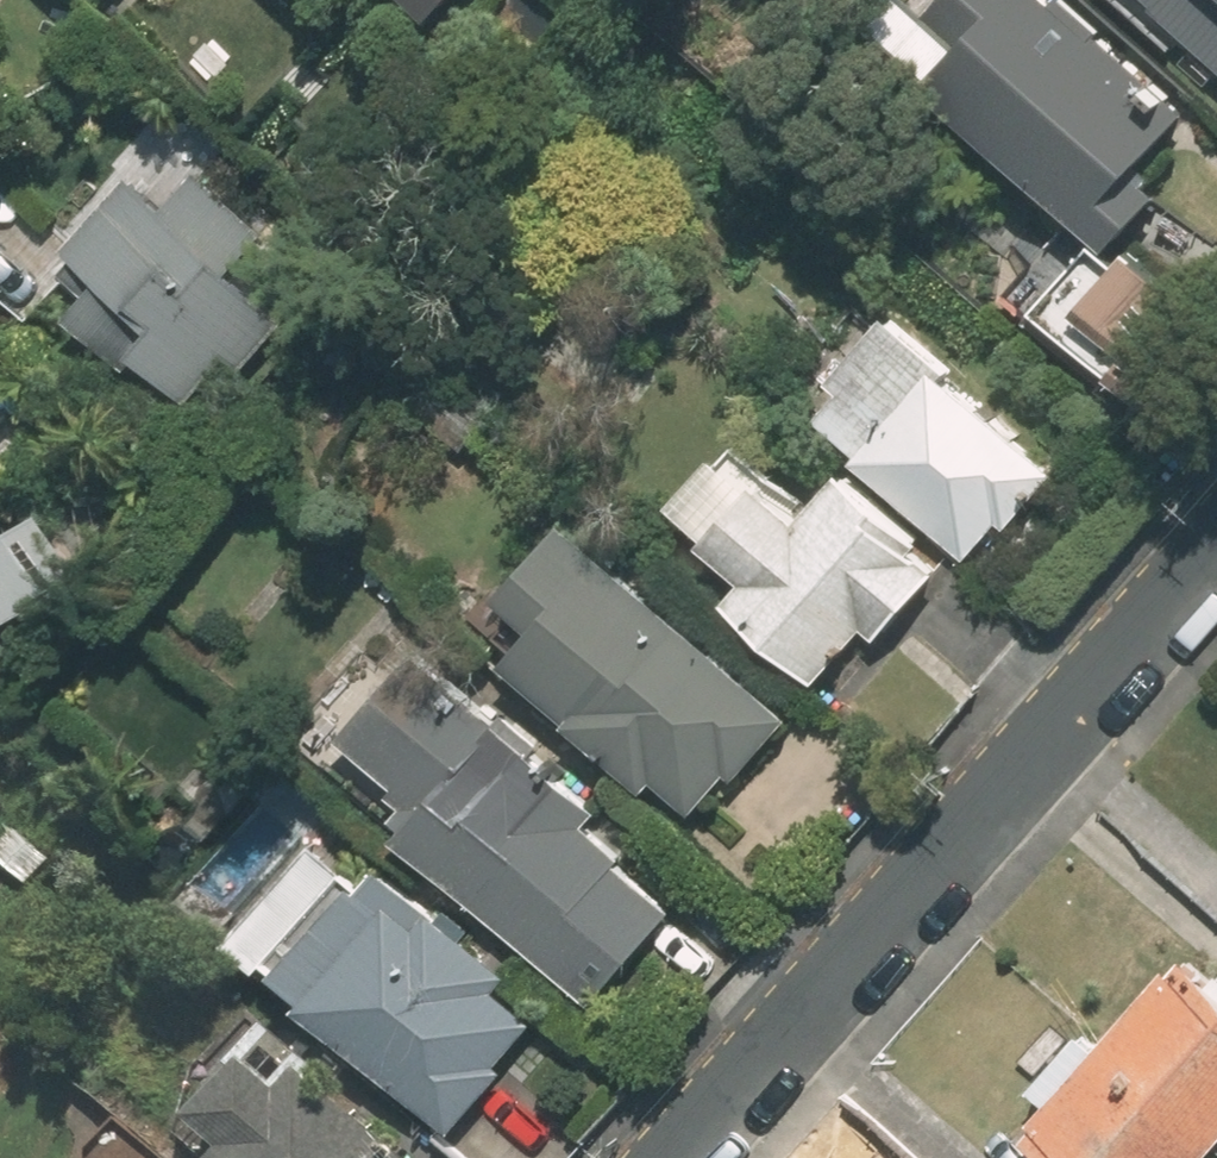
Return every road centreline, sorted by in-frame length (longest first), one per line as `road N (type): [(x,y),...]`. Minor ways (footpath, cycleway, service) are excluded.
road 1 (residential): [(676,1157),(1216,548)]

